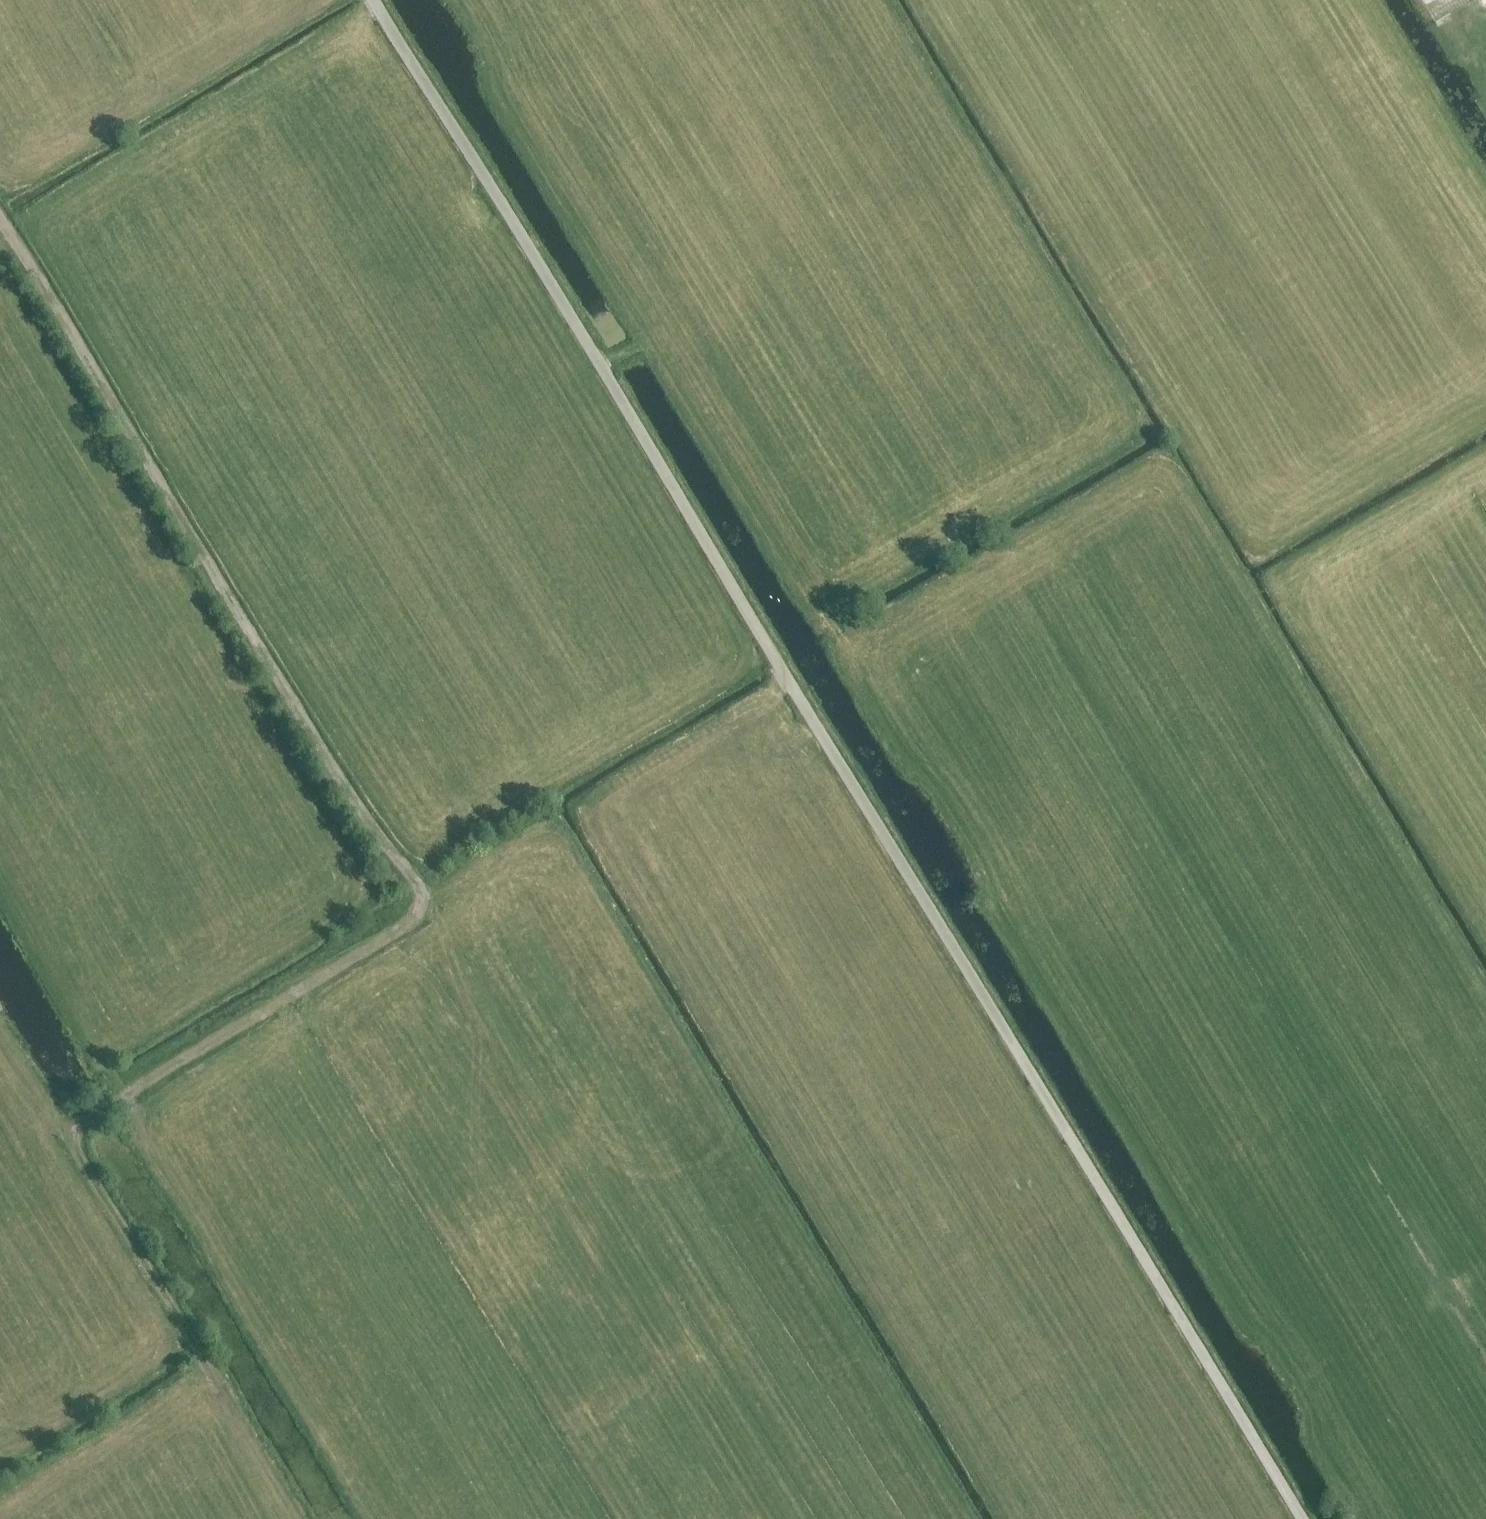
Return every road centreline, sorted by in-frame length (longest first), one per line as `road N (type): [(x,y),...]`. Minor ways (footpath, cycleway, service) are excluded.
road 1 (track): [(376,0),(1296,1518)]
road 2 (track): [(0,216),(381,846),(422,899),(394,936),(79,1130),(88,1172),(220,1390)]

